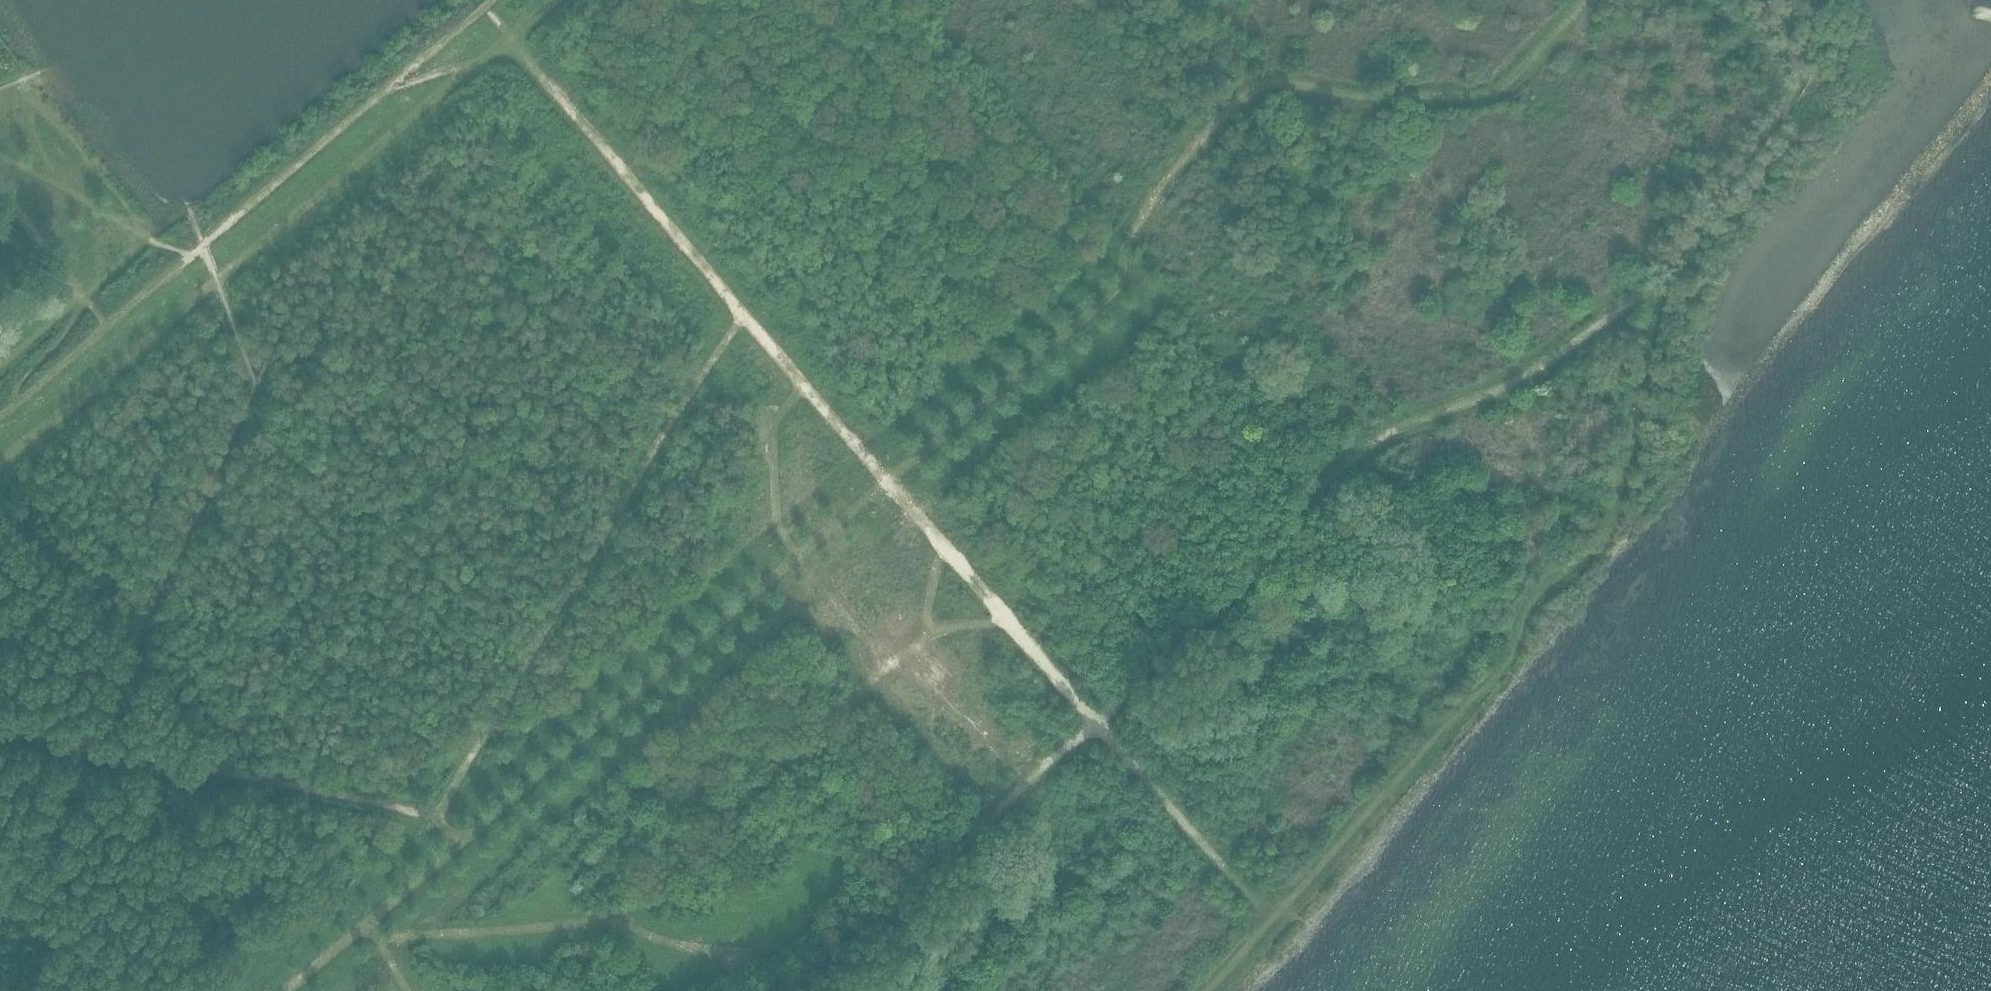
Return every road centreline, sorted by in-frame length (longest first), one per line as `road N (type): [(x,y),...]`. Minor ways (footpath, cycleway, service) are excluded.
road 1 (track): [(1582,0),(1493,90),(1393,97),(1281,80),(1250,92),(1162,181),(1128,240),(863,452),(239,990)]
road 2 (track): [(1771,0),(1800,48),(1797,89),(1672,269),(1614,530),(1541,591),(1511,656),(1212,990)]
road 3 (track): [(491,56),(1283,917)]
road 4 (track): [(1672,269),(1523,374),(1435,408),(1350,454),(1242,577),(1015,797),(938,886),(798,990)]
road 5 (track): [(739,319),(438,823),(0,722)]
road 6 (track): [(0,465),(555,0)]
road 7 (track): [(496,0),(0,416)]
road 8 (track): [(328,916),(379,939),(597,912),(727,830),(863,674)]
road 9 (track): [(1098,722),(1265,681),(1359,681),(1415,707),(1443,735)]

